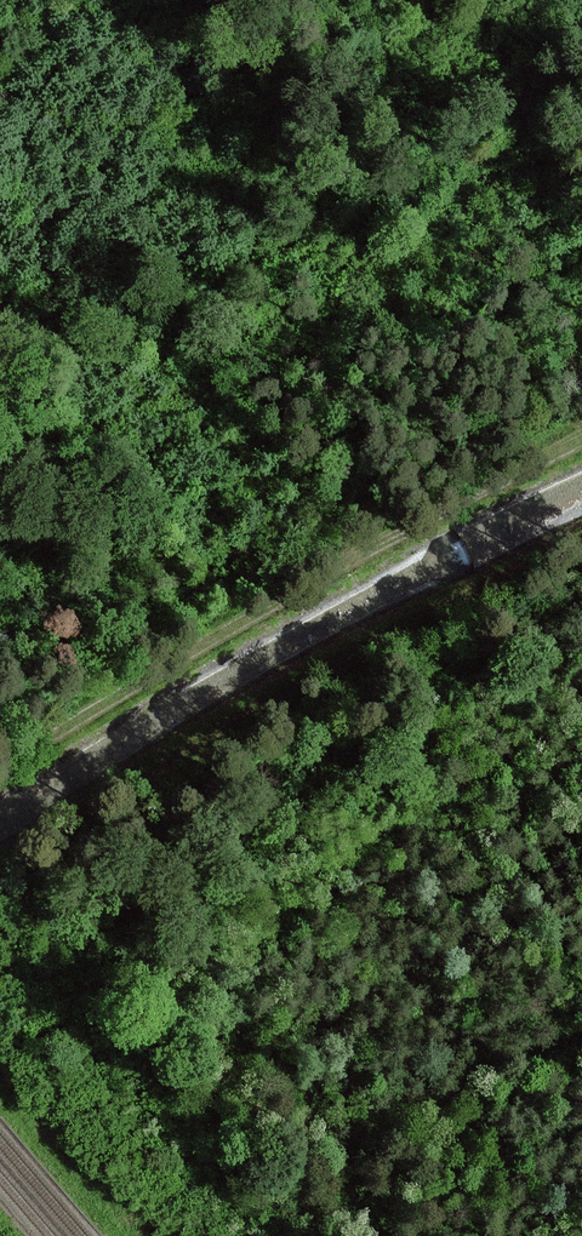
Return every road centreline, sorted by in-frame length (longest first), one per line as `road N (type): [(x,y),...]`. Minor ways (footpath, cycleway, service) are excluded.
road 1 (track): [(581,444),(269,610),(0,779)]
road 2 (track): [(581,544),(423,618),(0,877)]

